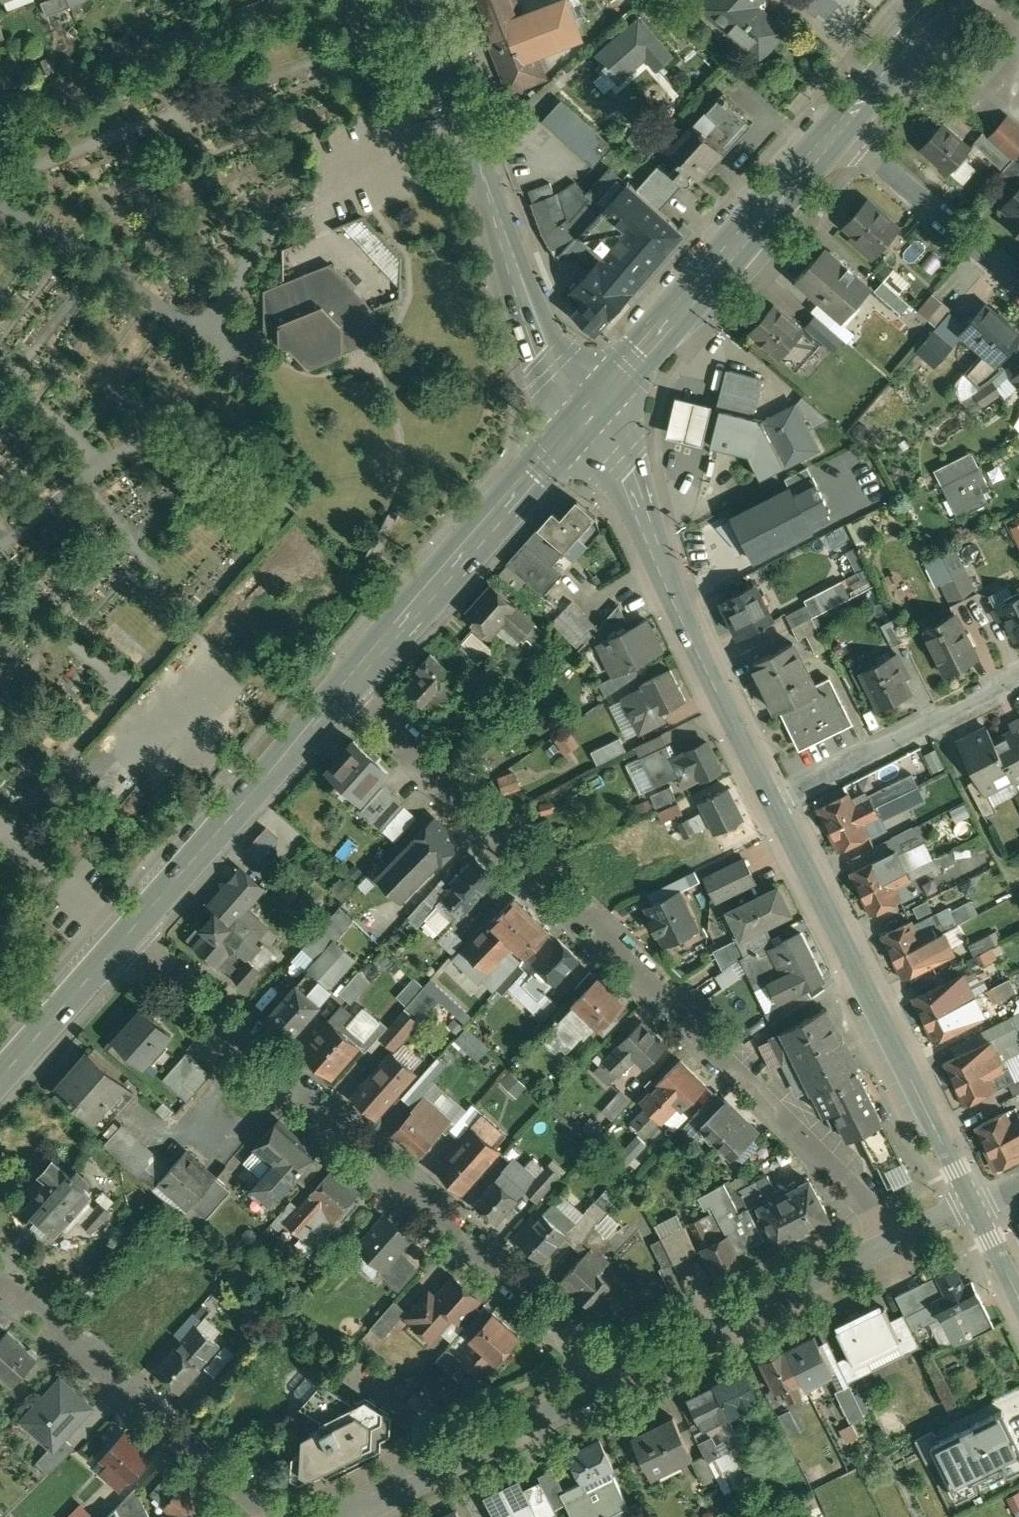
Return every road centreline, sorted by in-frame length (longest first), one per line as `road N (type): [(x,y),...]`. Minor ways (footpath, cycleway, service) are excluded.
road 1 (residential): [(897,1240),(344,685)]
road 2 (residential): [(618,1372),(118,942)]
road 3 (secondary): [(415,0),(549,358),(591,414)]
road 4 (tertiary): [(773,805),(972,1204)]
road 5 (tertiary): [(591,414),(773,805)]
road 6 (secondary): [(842,127),(591,414)]
road 7 (secondary): [(591,414),(344,685)]
road 8 (residential): [(267,1516),(0,1280)]
road 9 (secondary): [(344,685),(118,942)]
road 10 (residential): [(333,1516),(618,1372)]
road 11 (residential): [(618,1372),(897,1240)]
road 12 (residential): [(1018,678),(773,805)]
road 13 (residential): [(842,127),(1018,286)]
road 14 (secondary): [(118,942),(0,1074)]
road 15 (secondary): [(954,0),(842,127)]

